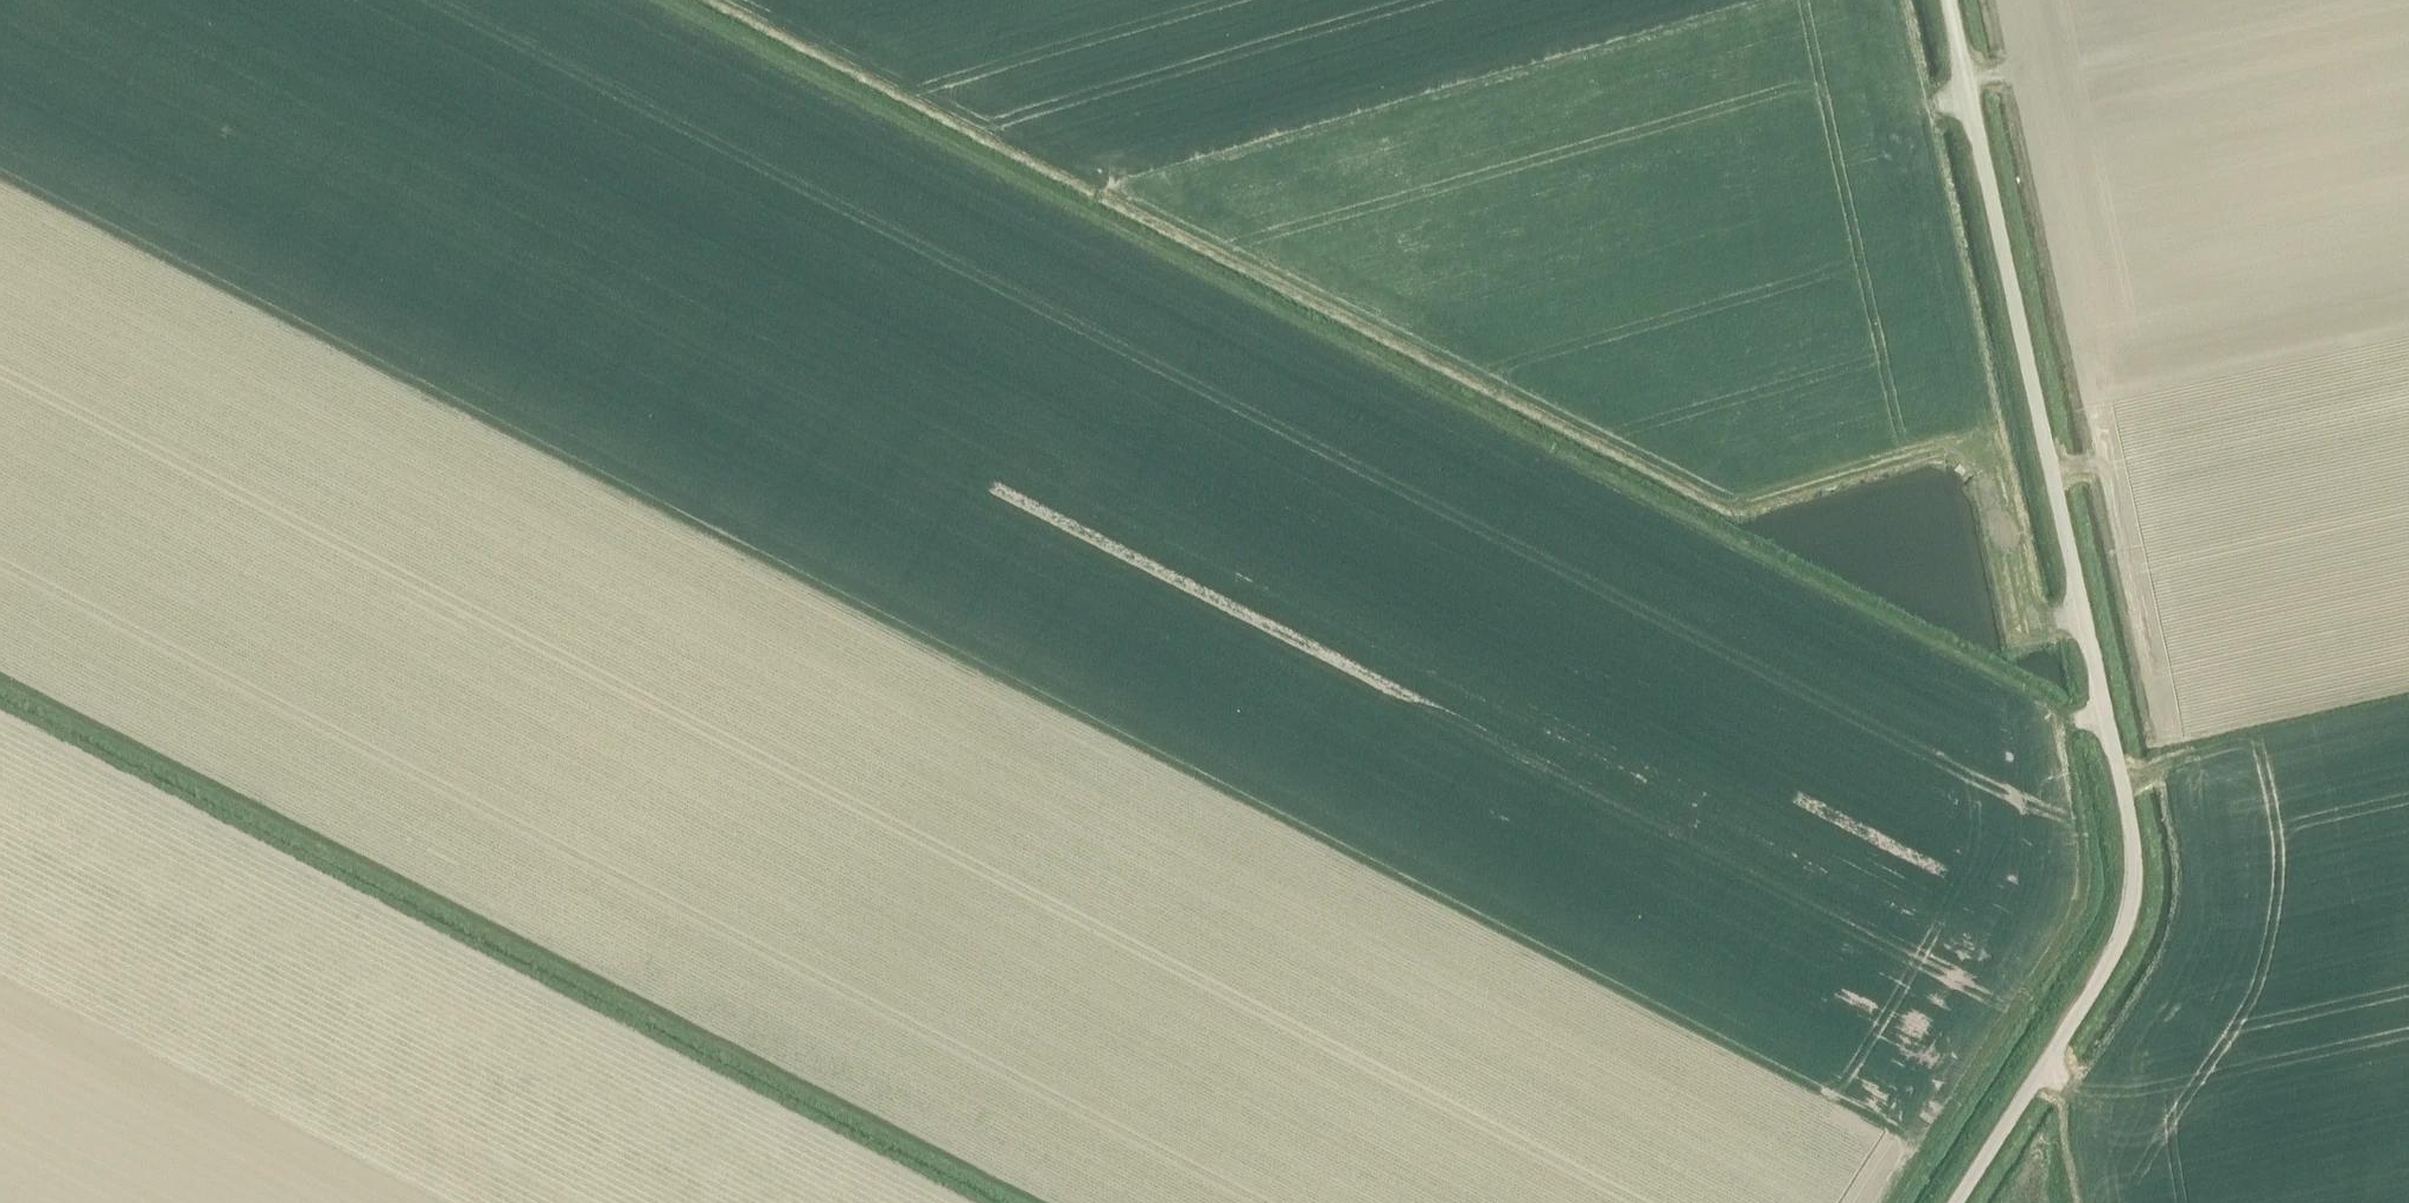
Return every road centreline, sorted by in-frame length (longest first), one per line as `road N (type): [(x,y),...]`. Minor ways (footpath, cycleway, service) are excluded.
road 1 (unclassified): [(1956,1202),(2112,959),(2130,910),(2133,867),(2130,822),(1946,0)]

